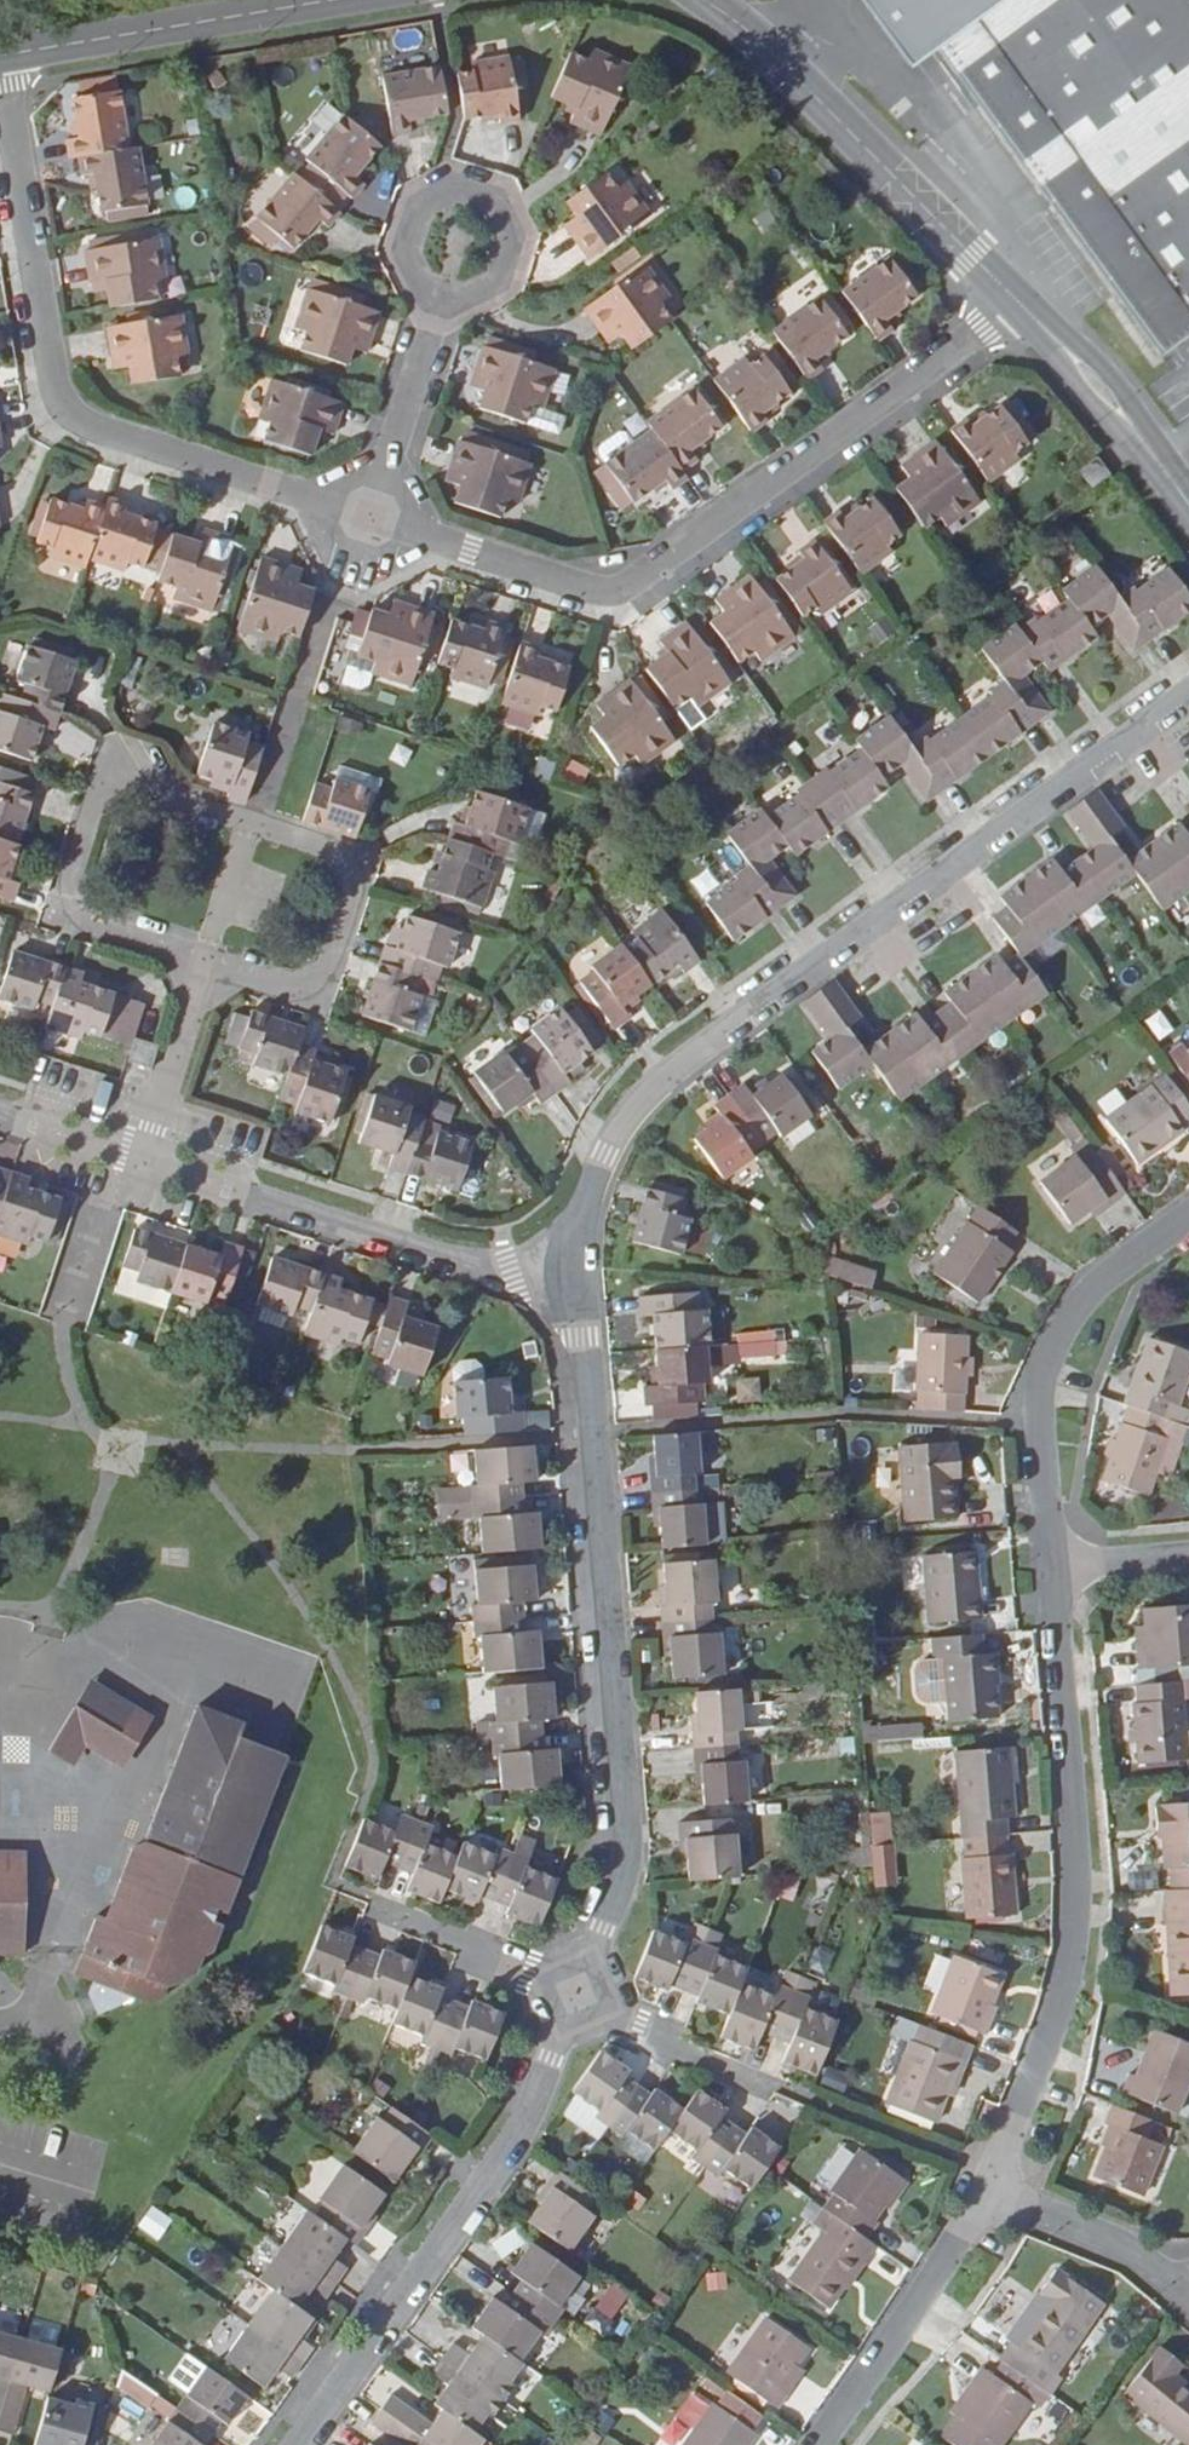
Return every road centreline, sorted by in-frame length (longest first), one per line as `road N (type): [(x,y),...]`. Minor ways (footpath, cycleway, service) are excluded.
road 1 (residential): [(577,1281),(579,1222),(623,1128),(660,1086),(1188,698)]
road 2 (residential): [(370,517),(618,592),(1019,306)]
road 3 (residential): [(577,1281),(631,1860),(579,1994)]
road 4 (residential): [(2,58),(67,401),(103,429),(370,517)]
road 5 (residential): [(998,2171),(1075,1947),(1052,1567)]
road 6 (residential): [(579,1994),(524,2131),(306,2444)]
road 7 (residential): [(577,1281),(510,1279),(126,1156)]
road 8 (residential): [(579,1994),(642,2032),(998,2171)]
road 9 (unclassified): [(704,0),(743,29),(1019,306)]
road 10 (residential): [(205,960),(99,926),(77,906),(73,884),(95,806),(106,792),(130,784),(255,823)]
road 11 (residential): [(1052,1567),(1040,1393),(1057,1344),(1103,1283),(1188,1218)]
road 12 (residential): [(255,823),(367,862),(319,1000),(205,960)]
road 13 (unclassified): [(2,58),(343,0)]
road 14 (residential): [(820,2444),(998,2171)]
road 15 (residential): [(370,517),(459,243)]
road 16 (unclassified): [(1019,306),(1078,365),(1188,506)]
road 17 (residential): [(126,1156),(135,1126),(151,1131),(205,960)]
road 18 (residential): [(1185,2286),(1026,2206),(998,2171)]
road 19 (residential): [(379,1906),(579,1994)]
road 20 (residential): [(1052,1567),(1188,1557)]
road 21 (residential): [(126,1156),(0,1115)]

